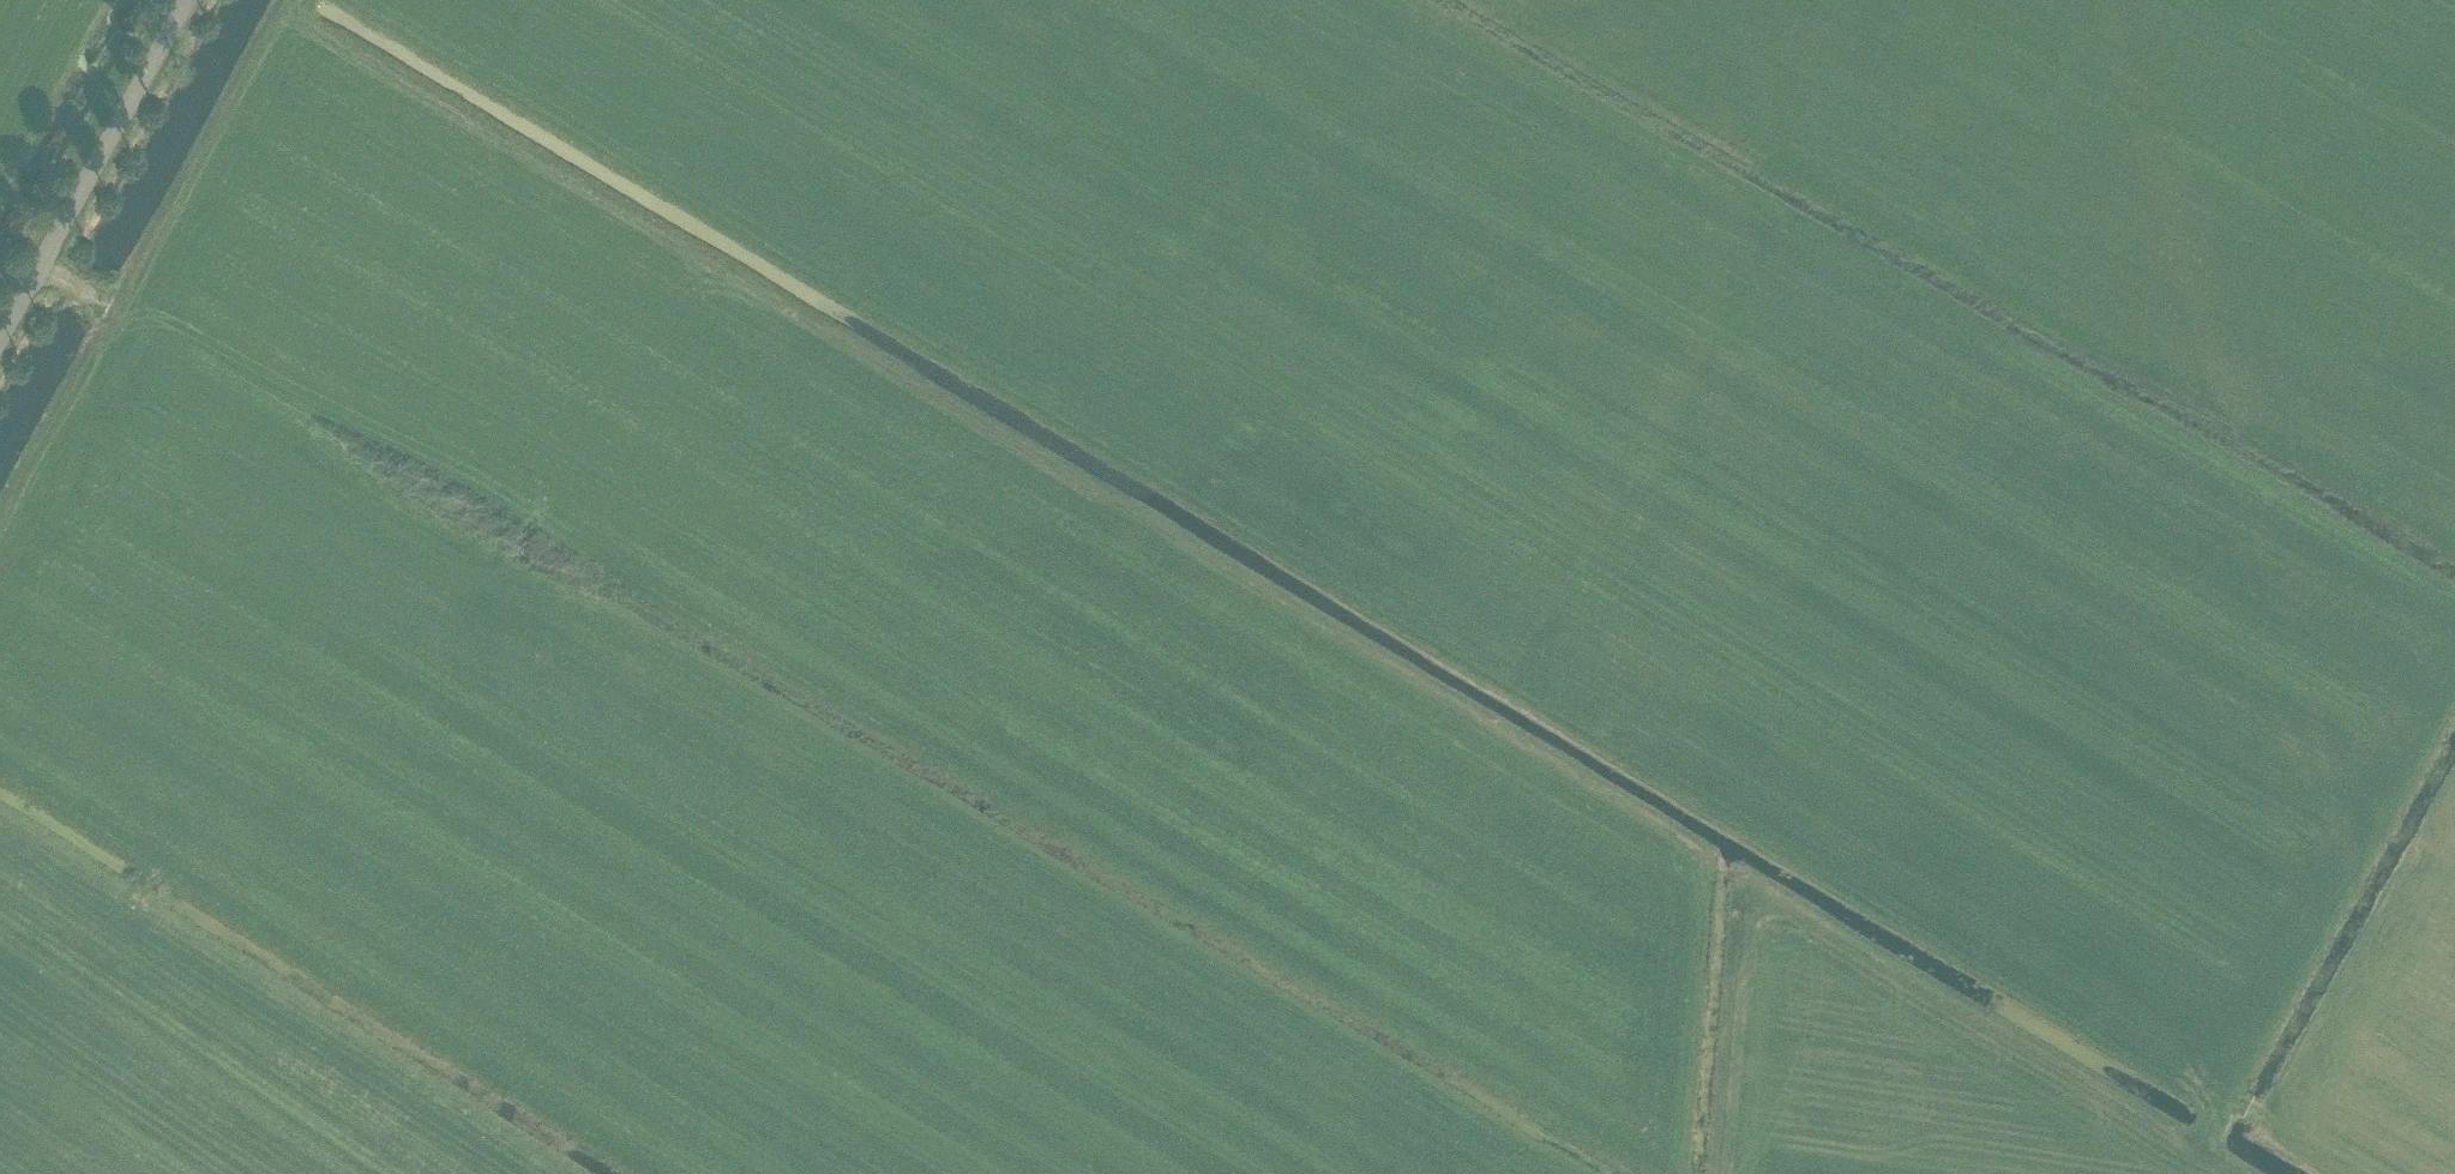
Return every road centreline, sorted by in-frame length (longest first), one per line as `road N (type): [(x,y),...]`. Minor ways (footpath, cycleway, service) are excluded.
road 1 (tertiary): [(0,358),(197,0)]

